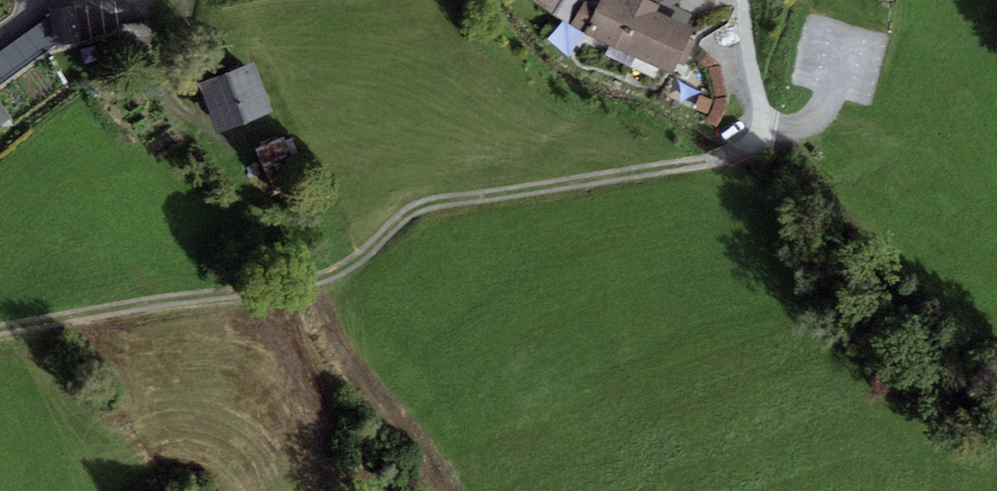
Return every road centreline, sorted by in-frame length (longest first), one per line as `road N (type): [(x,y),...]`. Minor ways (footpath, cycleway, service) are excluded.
road 1 (track): [(744,149),(435,206),(411,213),(359,260),(322,279),(0,332)]

